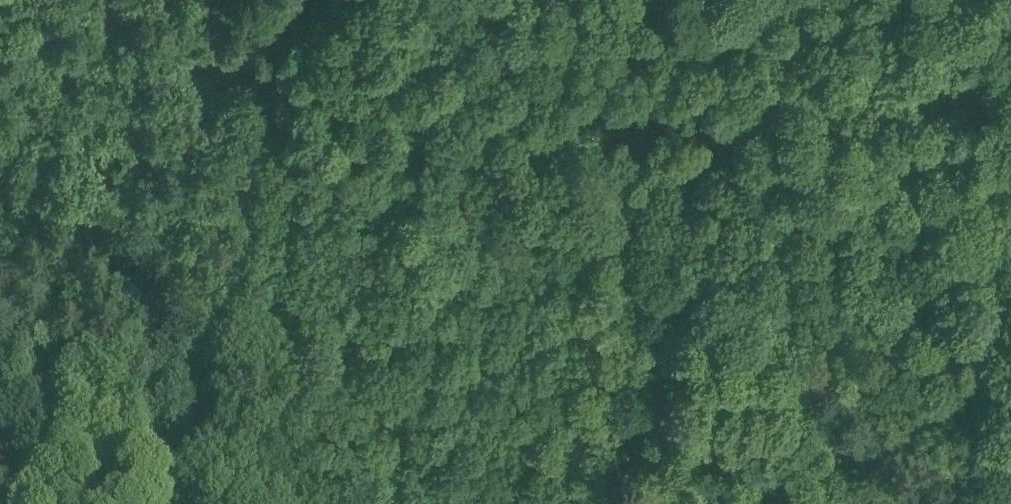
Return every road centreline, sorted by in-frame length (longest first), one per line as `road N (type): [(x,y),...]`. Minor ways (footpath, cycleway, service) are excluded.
road 1 (track): [(162,503),(328,0)]

